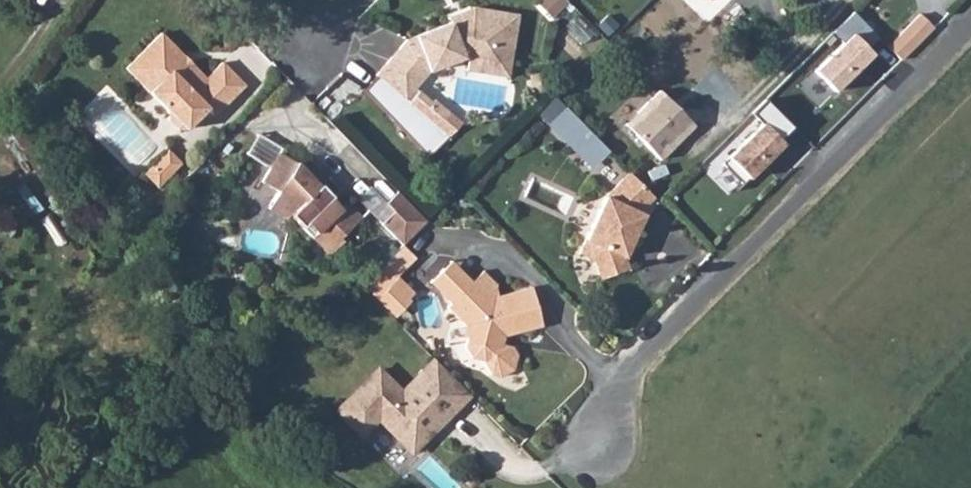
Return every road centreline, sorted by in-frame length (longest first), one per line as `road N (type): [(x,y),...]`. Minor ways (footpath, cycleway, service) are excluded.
road 1 (residential): [(970,22),(622,373),(592,446)]

